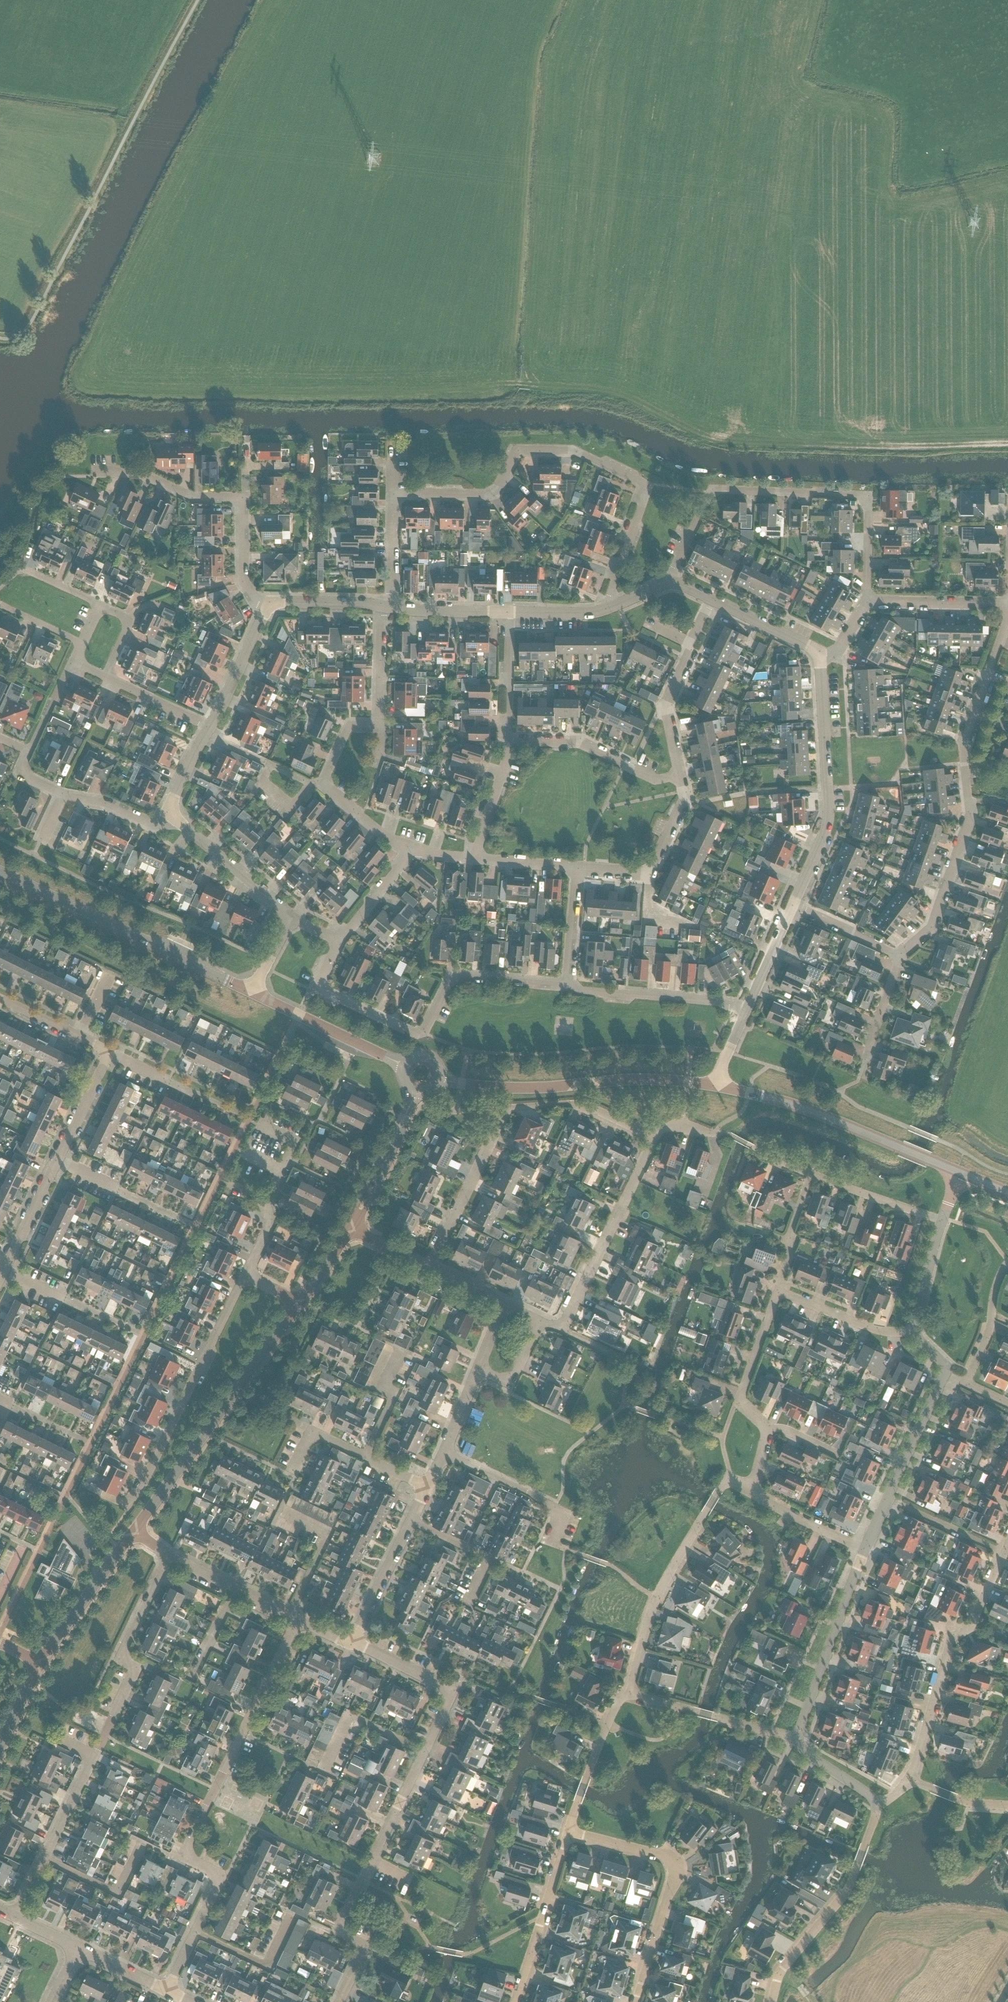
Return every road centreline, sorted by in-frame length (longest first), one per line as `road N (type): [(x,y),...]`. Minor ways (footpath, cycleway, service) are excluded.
road 1 (residential): [(165,1993),(215,1886),(187,1841),(299,1619)]
road 2 (residential): [(617,603),(611,591),(647,487),(579,454),(520,453),(495,497),(396,497)]
road 3 (residential): [(899,958),(932,928),(972,817),(963,748),(1007,612)]
road 4 (unclassified): [(341,2001),(368,1948),(339,1933),(455,1693)]
road 5 (residential): [(866,599),(869,495),(712,492),(674,581)]
road 6 (residential): [(46,1858),(134,1673),(123,1653),(167,1559)]
road 7 (tertiary): [(135,1534),(302,1305)]
road 8 (secondary): [(255,995),(0,872)]
road 9 (secondary): [(718,1085),(629,1080),(514,1088),(439,1080)]
road 10 (residential): [(630,1693),(672,1566),(722,1489),(732,1483),(751,1492)]
road 11 (residential): [(909,1781),(950,1633),(969,1628),(1001,1551)]
road 12 (secondary): [(959,1173),(718,1085)]
road 13 (residential): [(132,1504),(246,1275)]
road 14 (residential): [(637,2001),(678,1875),(672,1859),(569,1834)]
road 15 (unclassified): [(821,659),(829,822),(793,906)]
road 16 (residential): [(541,1322),(562,1330),(655,1134)]
road 17 (residential): [(882,1804),(860,1870),(784,1970),(774,2001)]
road 18 (unclassified): [(797,1741),(866,1550)]
road 19 (residential): [(680,777),(669,698),(712,602)]
road 20 (residential): [(566,985),(749,1007)]
road 21 (residential): [(246,1275),(298,1139),(263,1125)]
road 22 (residential): [(680,777),(655,777),(578,744),(507,741)]
road 23 (residential): [(421,1038),(457,978),(566,985)]
road 24 (residential): [(428,1267),(508,1109)]
road 25 (residential): [(514,2001),(569,1834)]
road 26 (residential): [(797,1741),(630,1693)]
road 27 (residential): [(421,1038),(314,990),(339,941)]
road 28 (residential): [(444,1454),(562,1511),(549,1545)]
road 29 (secondary): [(404,1064),(255,995)]
road 30 (tertiary): [(41,1666),(135,1534)]
road 31 (unclassified): [(294,919),(170,818)]
road 32 (residential): [(411,1521),(553,1587)]
road 33 (residential): [(768,1428),(739,1402),(778,1292)]
road 34 (residential): [(569,1834),(609,1724),(630,1693)]
road 35 (residential): [(655,1134),(585,1108),(508,1109)]
road 36 (residential): [(244,500),(187,497),(99,469)]
road 37 (residential): [(916,1333),(860,1326),(778,1292)]
road 38 (residential): [(1007,603),(866,599)]
road 39 (residential): [(279,1513),(328,1538),(290,1615)]
road 40 (residential): [(946,1221),(813,1177)]
road 41 (unclassified): [(886,1499),(945,1373)]
road 42 (unclassified): [(211,730),(272,605)]
road 43 (residential): [(351,1644),(411,1521)]
road 44 (unclassified): [(167,1559),(290,1615)]
road 45 (residential): [(46,1858),(115,1891),(140,1842)]
road 46 (residential): [(507,741),(509,611)]
road 47 (residential): [(866,1550),(751,1492)]
road 48 (residential): [(966,1384),(1007,1262)]
road 49 (residential): [(1001,1551),(886,1499)]
road 50 (residential): [(401,1350),(382,1389),(394,1395),(367,1458)]
road 51 (residential): [(4,1272),(59,1161)]
road 52 (unclassified): [(712,602),(821,659)]
road 53 (residential): [(473,858),(507,741)]
road 54 (residential): [(272,605),(242,586),(244,500)]
road 55 (residential): [(864,1073),(899,958)]
road 56 (residential): [(778,1292),(813,1177)]
road 57 (residential): [(381,726),(380,606)]

